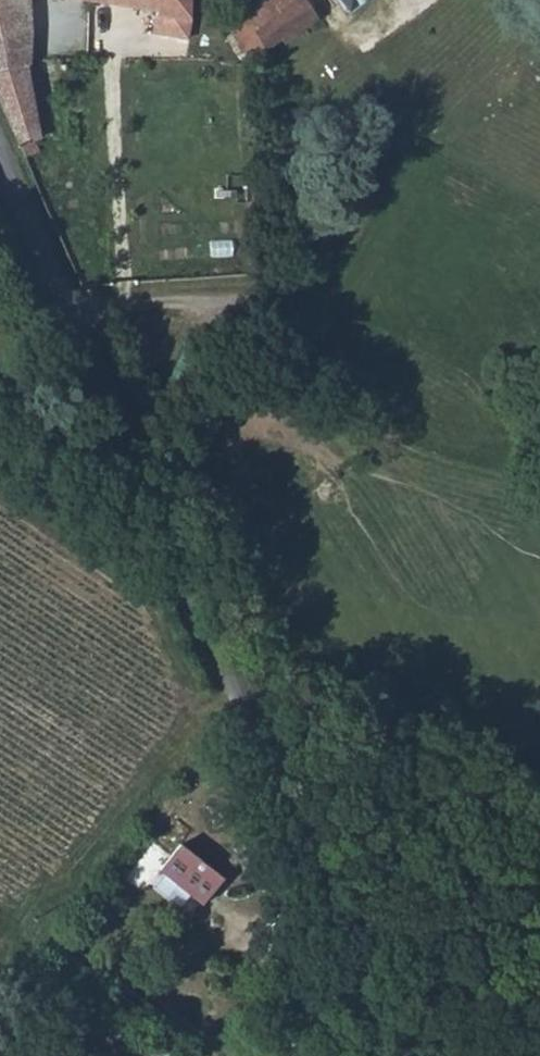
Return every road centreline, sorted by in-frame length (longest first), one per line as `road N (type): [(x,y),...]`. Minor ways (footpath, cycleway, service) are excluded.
road 1 (unclassified): [(399,1055),(0,159)]

